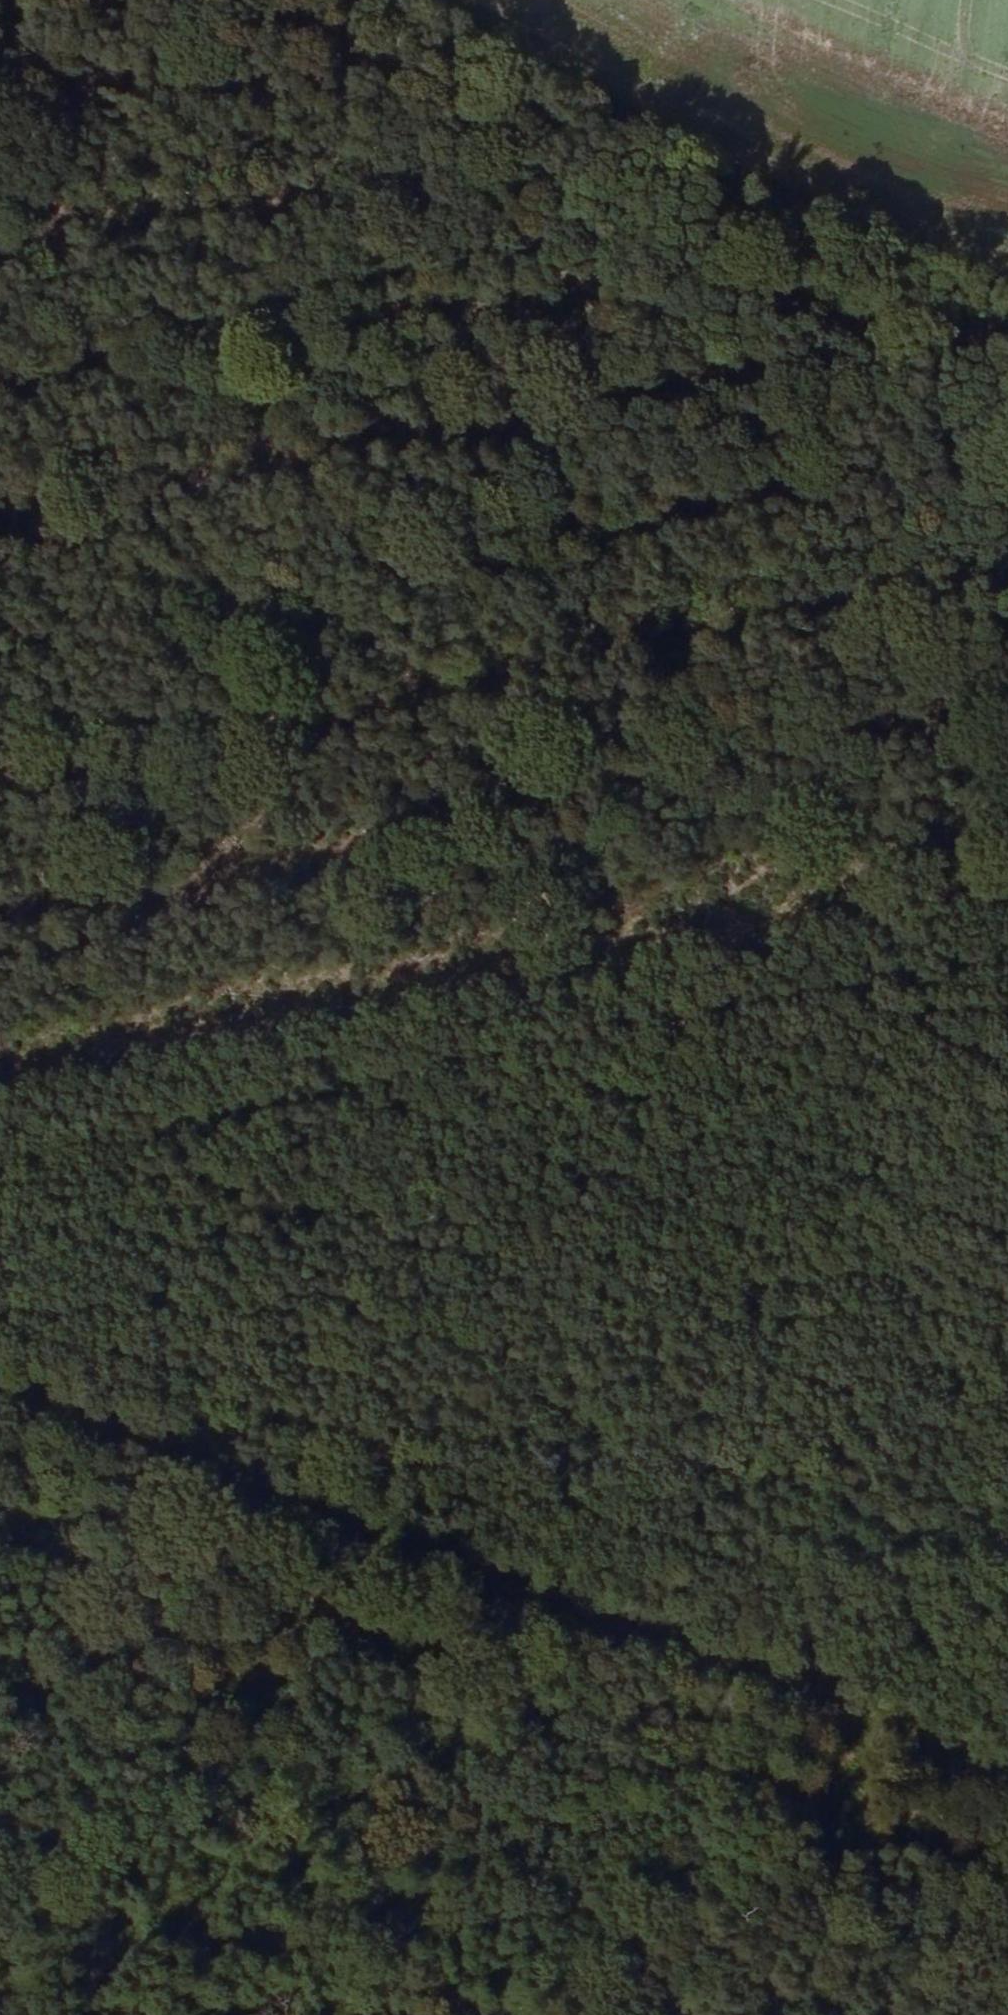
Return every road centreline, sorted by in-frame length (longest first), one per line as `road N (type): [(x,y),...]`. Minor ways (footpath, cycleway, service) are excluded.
road 1 (track): [(1007,1779),(0,1398)]

